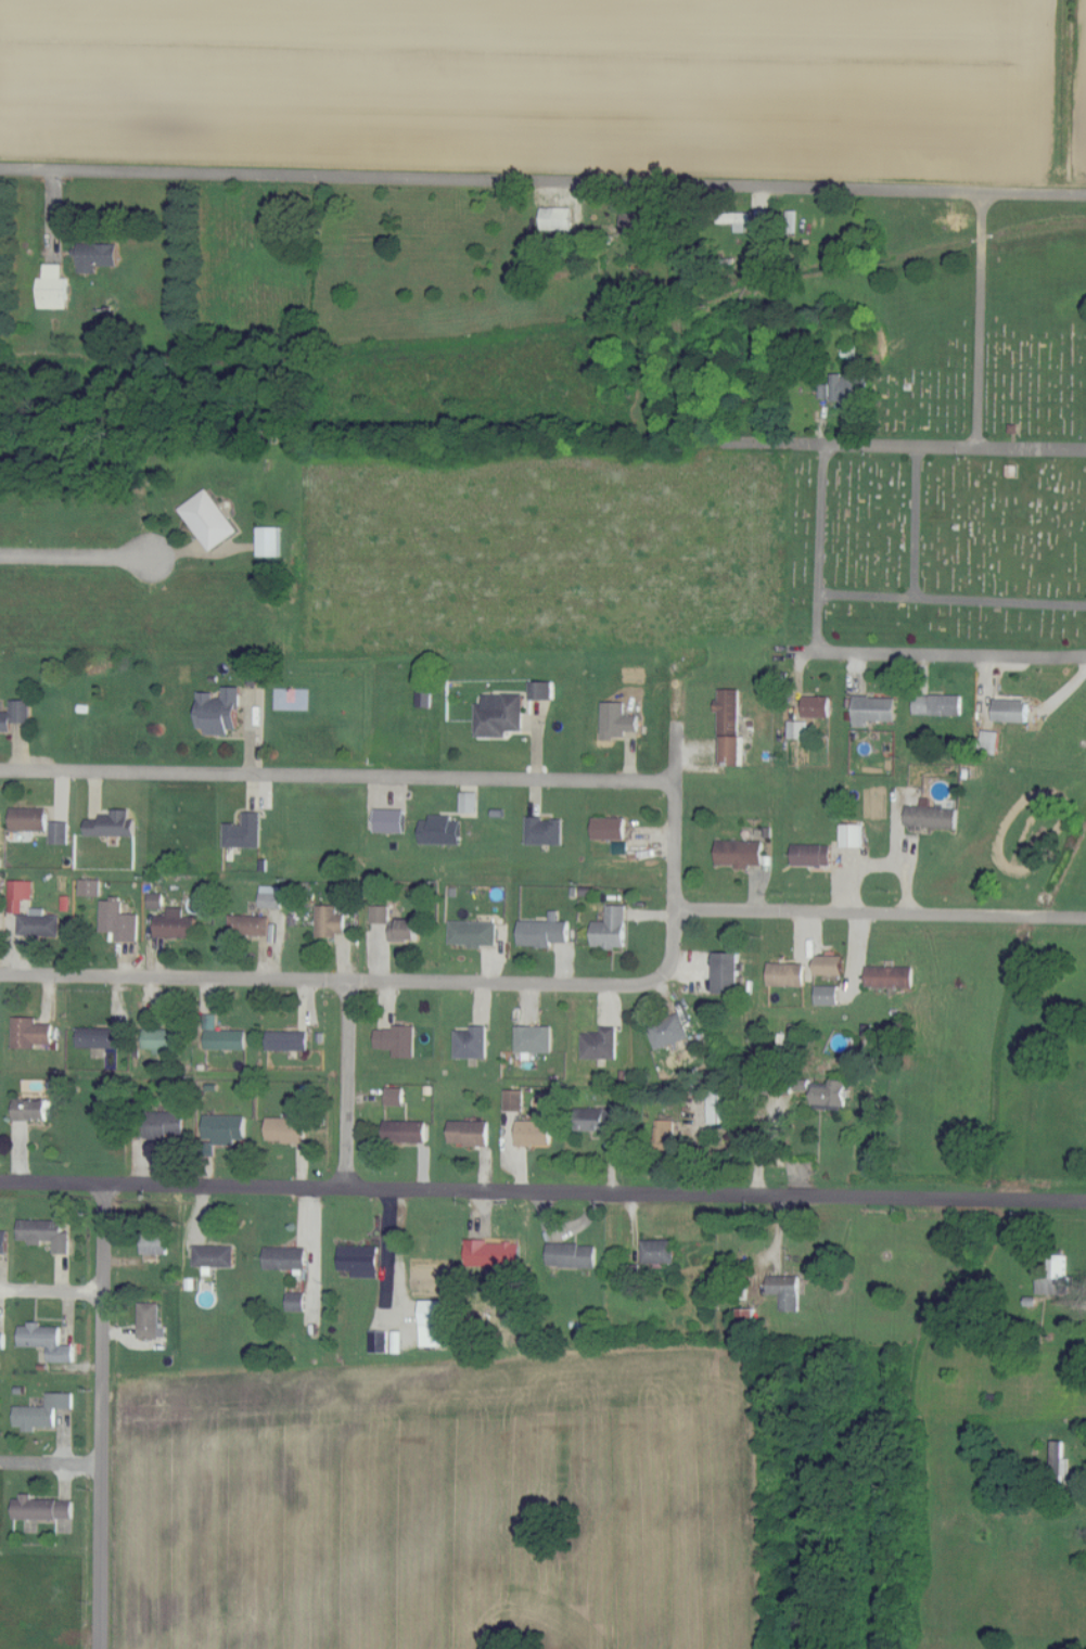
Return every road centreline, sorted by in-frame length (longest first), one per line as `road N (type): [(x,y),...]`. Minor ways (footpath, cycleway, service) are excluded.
road 1 (residential): [(1085,194),(0,169)]
road 2 (residential): [(1085,1202),(0,1184)]
road 3 (residential): [(673,910),(670,969),(631,984),(0,978)]
road 4 (residential): [(673,783),(0,774)]
road 5 (residential): [(101,1648),(104,1187)]
road 6 (residential): [(1085,923),(673,910)]
road 7 (residential): [(1085,450),(678,440)]
road 8 (residential): [(1085,656),(818,650),(819,593)]
road 9 (residential): [(819,593),(1085,601)]
road 10 (residential): [(978,448),(983,192)]
road 11 (residential): [(678,440),(686,187)]
road 12 (residential): [(673,910),(677,679)]
road 13 (residential): [(348,1187),(349,982)]
road 14 (residential): [(256,1648),(401,1637),(433,1616)]
road 15 (residential): [(0,559),(158,561)]
road 16 (residential): [(915,447),(913,597)]
road 17 (residential): [(825,444),(819,593)]

